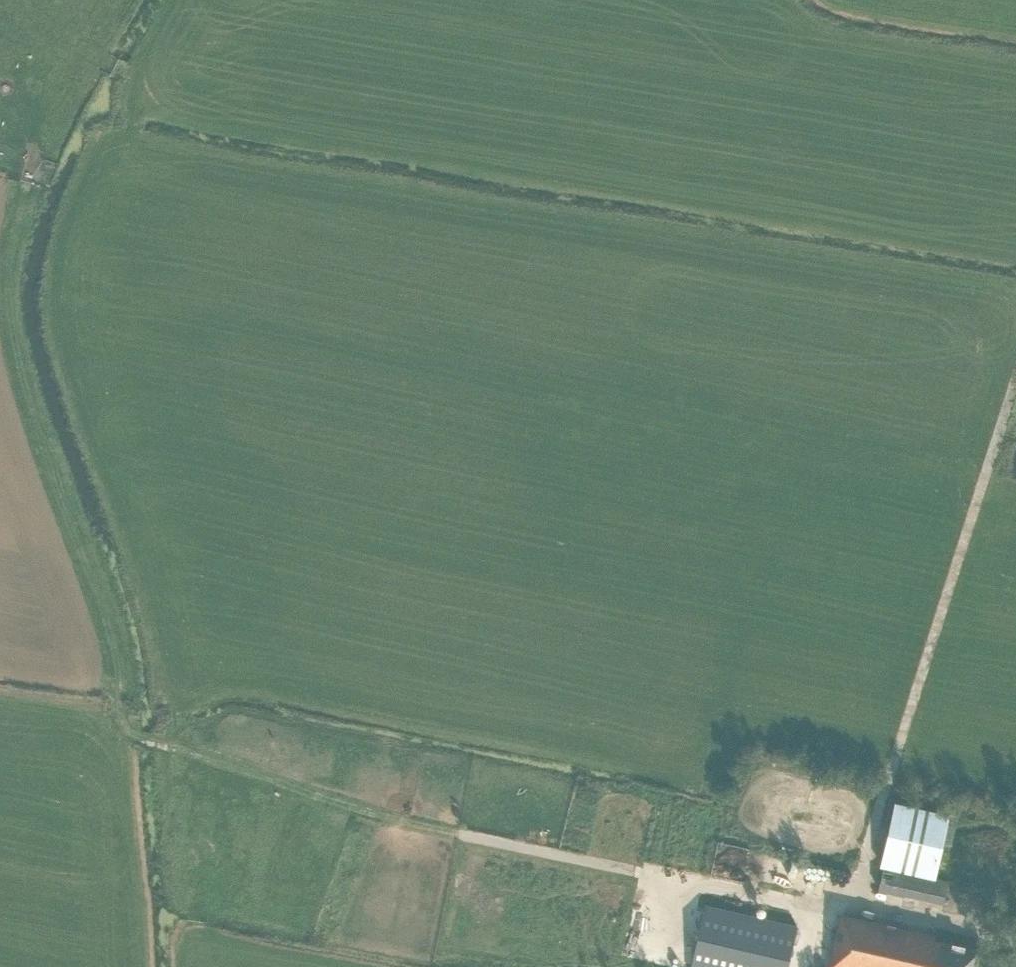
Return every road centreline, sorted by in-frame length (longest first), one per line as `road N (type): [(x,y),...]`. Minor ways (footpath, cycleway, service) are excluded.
road 1 (track): [(855,904),(1015,384)]
road 2 (track): [(855,904),(823,908),(461,834)]

